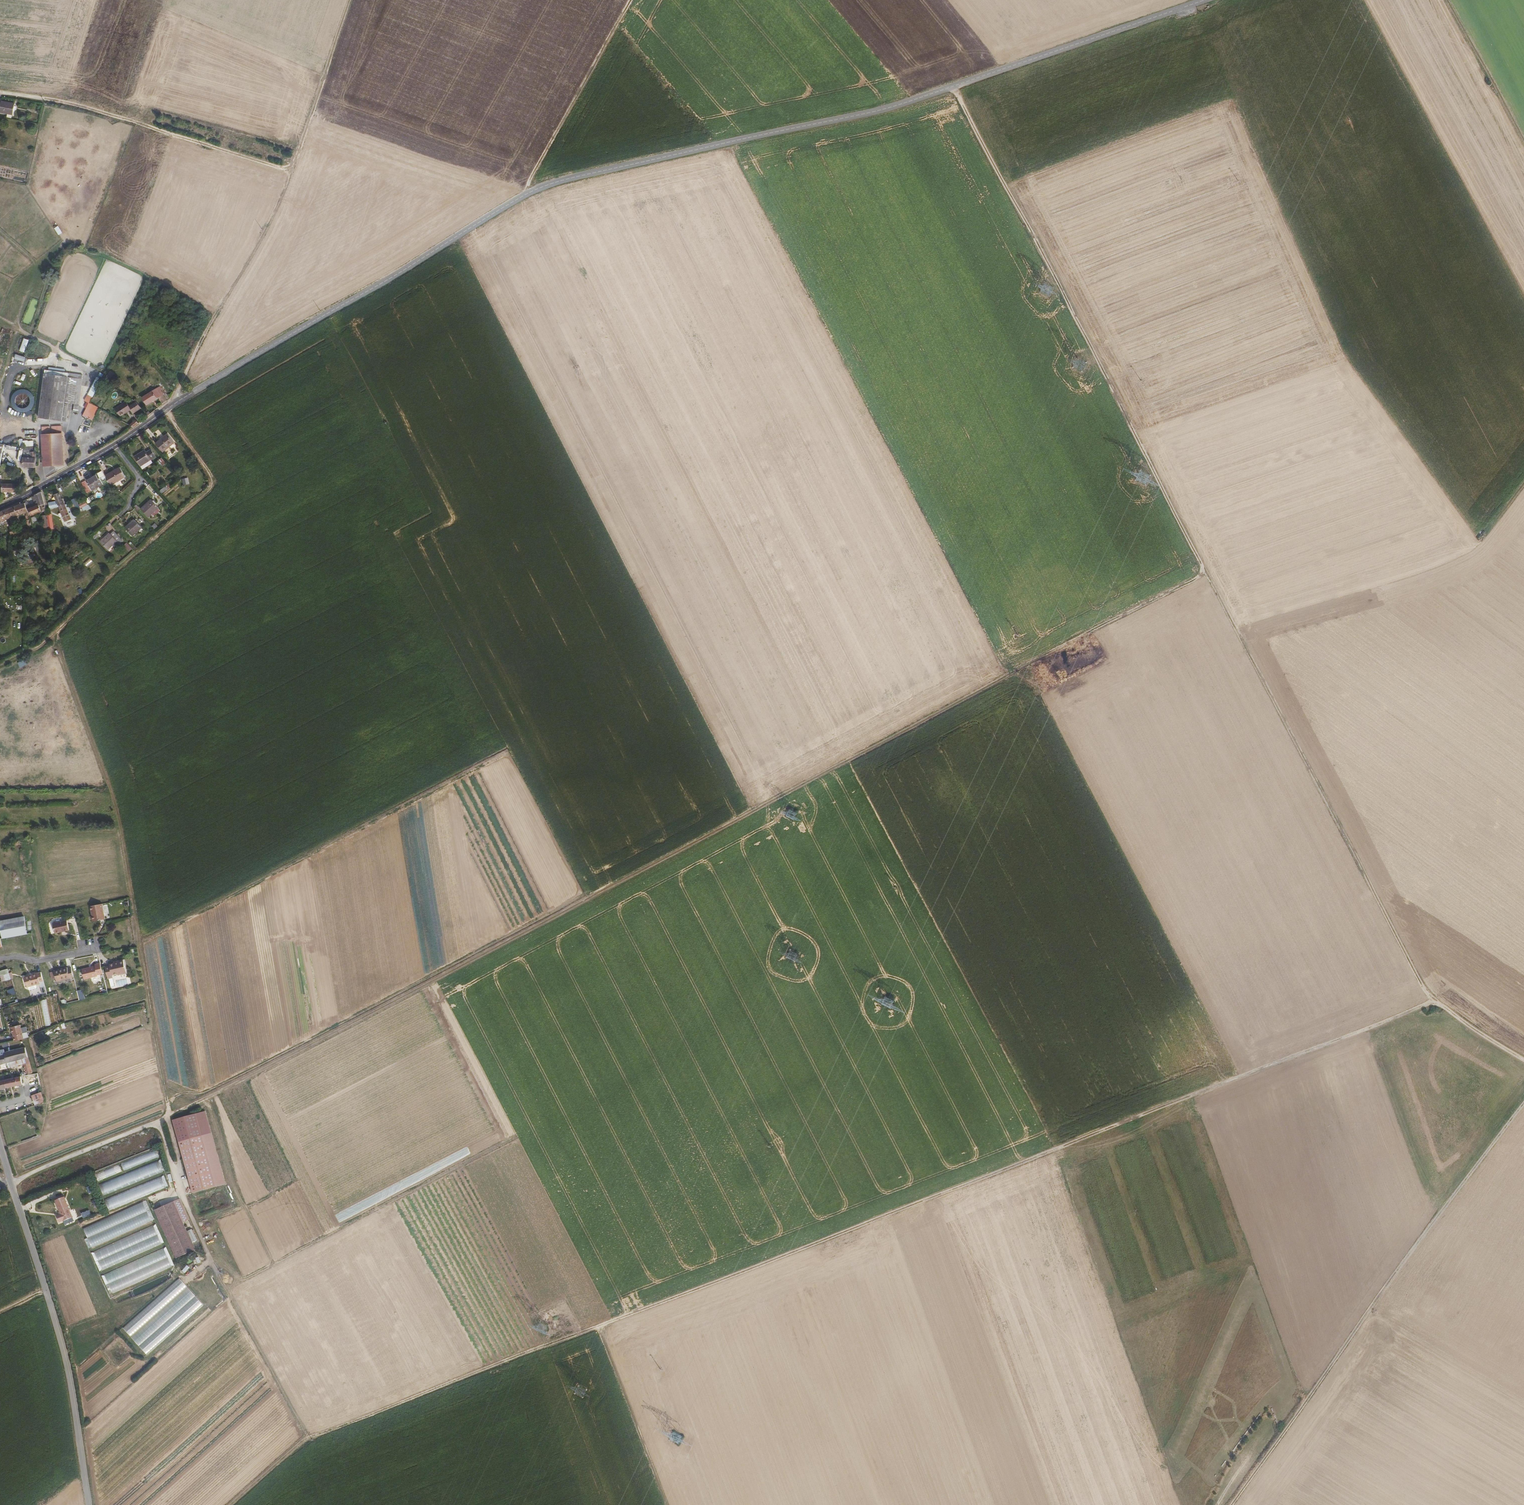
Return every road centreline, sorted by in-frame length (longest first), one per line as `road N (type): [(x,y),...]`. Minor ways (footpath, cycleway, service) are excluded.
road 1 (tertiary): [(113,446),(543,186),(875,112),(1204,0)]
road 2 (track): [(1523,1059),(1447,1011),(1423,985),(952,87)]
road 3 (track): [(599,1325),(1433,999)]
road 4 (track): [(12,1182),(171,1115),(125,825),(53,632)]
road 5 (track): [(171,1115),(695,845)]
road 6 (track): [(1206,573),(695,845)]
road 7 (track): [(304,1442),(599,1325),(668,1504)]
road 8 (track): [(1523,1108),(1234,1504)]
road 9 (track): [(161,1120),(221,1276),(304,1442),(233,1504)]
road 10 (track): [(176,403),(202,339),(269,232),(355,0)]
road 11 (track): [(0,669),(33,650),(216,484),(165,410)]
road 12 (unclassified): [(0,1145),(71,1375),(90,1504)]
road 13 (track): [(0,94),(66,102),(294,171)]
road 14 (track): [(528,193),(630,0)]
road 15 (track): [(1446,0),(1523,145)]
road 16 (tertiary): [(0,507),(113,446)]

